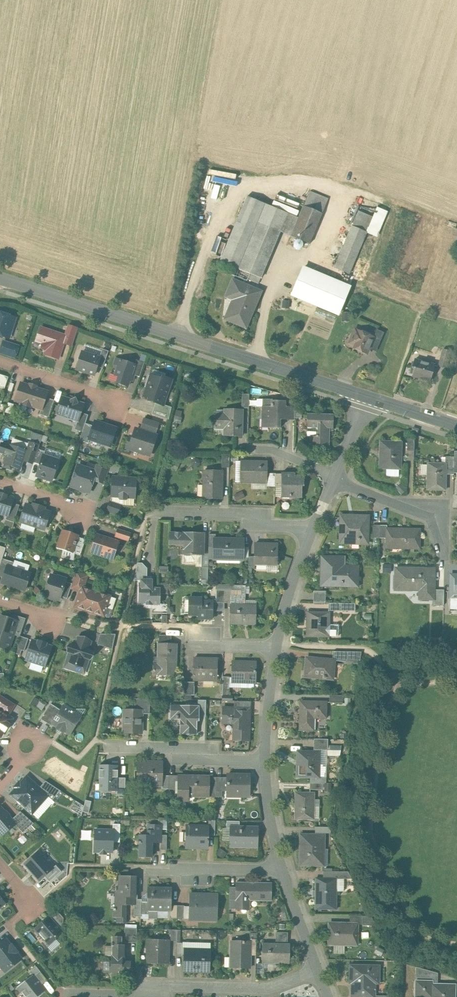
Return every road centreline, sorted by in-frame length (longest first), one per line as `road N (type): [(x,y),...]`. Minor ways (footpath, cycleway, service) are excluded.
road 1 (tertiary): [(360,395),(0,279)]
road 2 (residential): [(319,970),(266,987),(82,992)]
road 3 (residential): [(313,532),(255,528),(244,515),(160,514)]
road 4 (residential): [(265,759),(119,747)]
road 5 (residential): [(285,868),(142,868)]
road 6 (residential): [(337,477),(424,514),(442,546)]
road 7 (residential): [(0,364),(121,406)]

